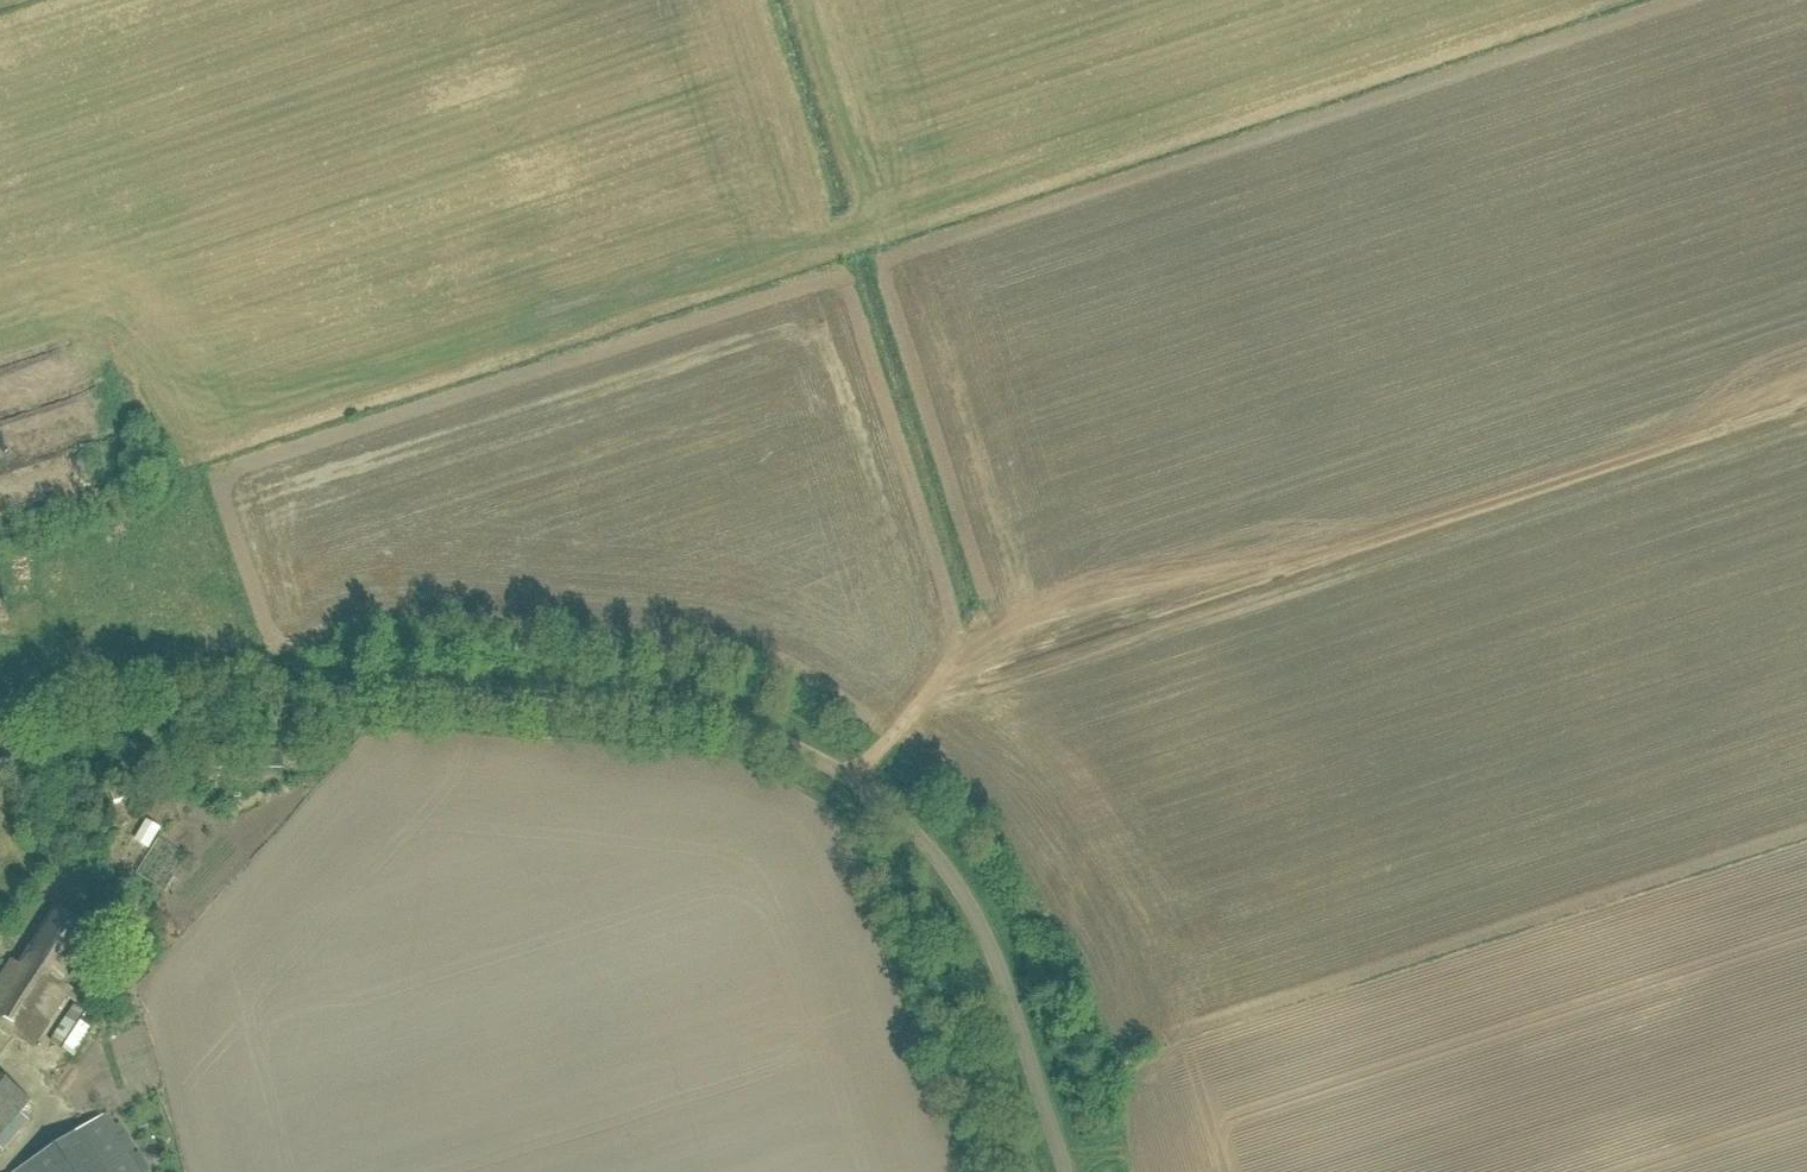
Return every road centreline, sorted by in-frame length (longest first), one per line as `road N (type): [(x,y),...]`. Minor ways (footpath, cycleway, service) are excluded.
road 1 (unclassified): [(1063,1171),(999,974),(963,895),(884,807),(805,749),(664,712),(177,682),(81,694),(0,718)]

